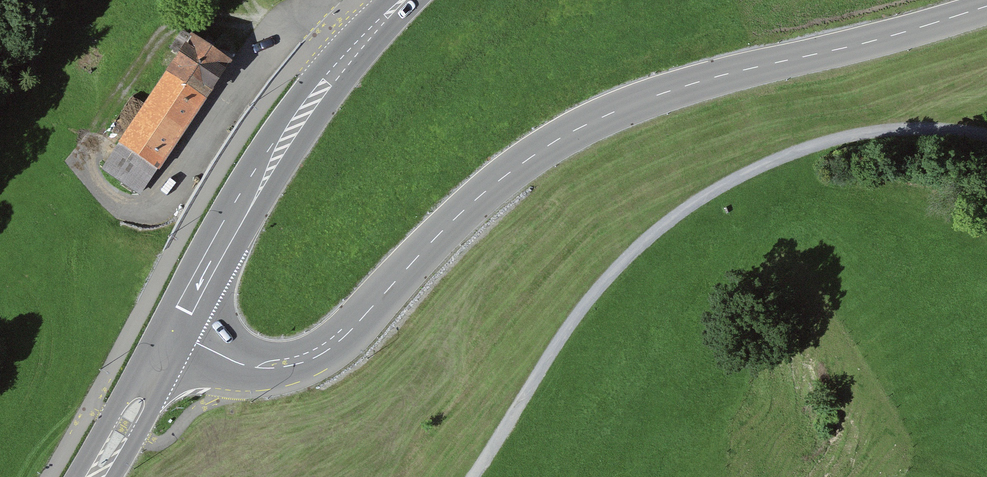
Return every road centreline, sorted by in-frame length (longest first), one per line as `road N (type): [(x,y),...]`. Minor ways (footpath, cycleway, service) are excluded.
road 1 (tertiary): [(986,7),(678,87),(581,126),(514,170),(442,232),(317,357),(258,368),(174,332)]
road 2 (track): [(472,476),(599,289),(663,223),(796,151),(914,127),(986,137)]
road 3 (primary): [(402,0),(268,164),(174,332)]
road 4 (primary): [(174,332),(94,476)]

